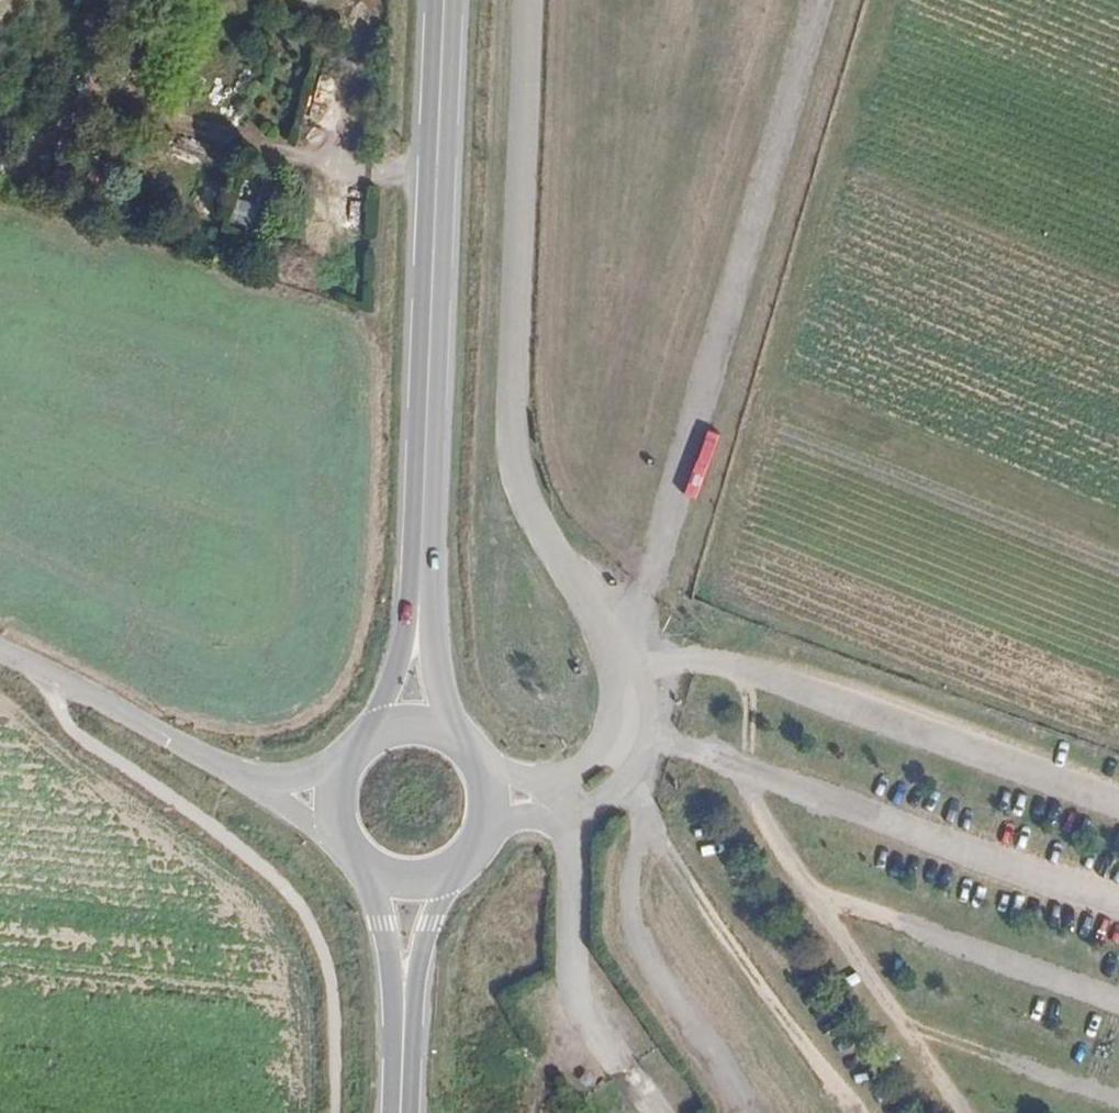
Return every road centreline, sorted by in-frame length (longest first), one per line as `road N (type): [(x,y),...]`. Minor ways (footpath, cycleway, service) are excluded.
road 1 (secondary): [(443,0),(420,600)]
road 2 (secondary): [(373,736),(344,765),(334,801),(342,838),(368,867)]
road 3 (secondary): [(455,866),(474,848),(488,806),(480,768),(451,737)]
road 4 (secondary): [(420,600),(373,736)]
road 5 (secondary): [(451,737),(420,600)]
road 6 (secondary): [(406,995),(455,866)]
road 7 (secondary): [(368,867),(406,995)]

